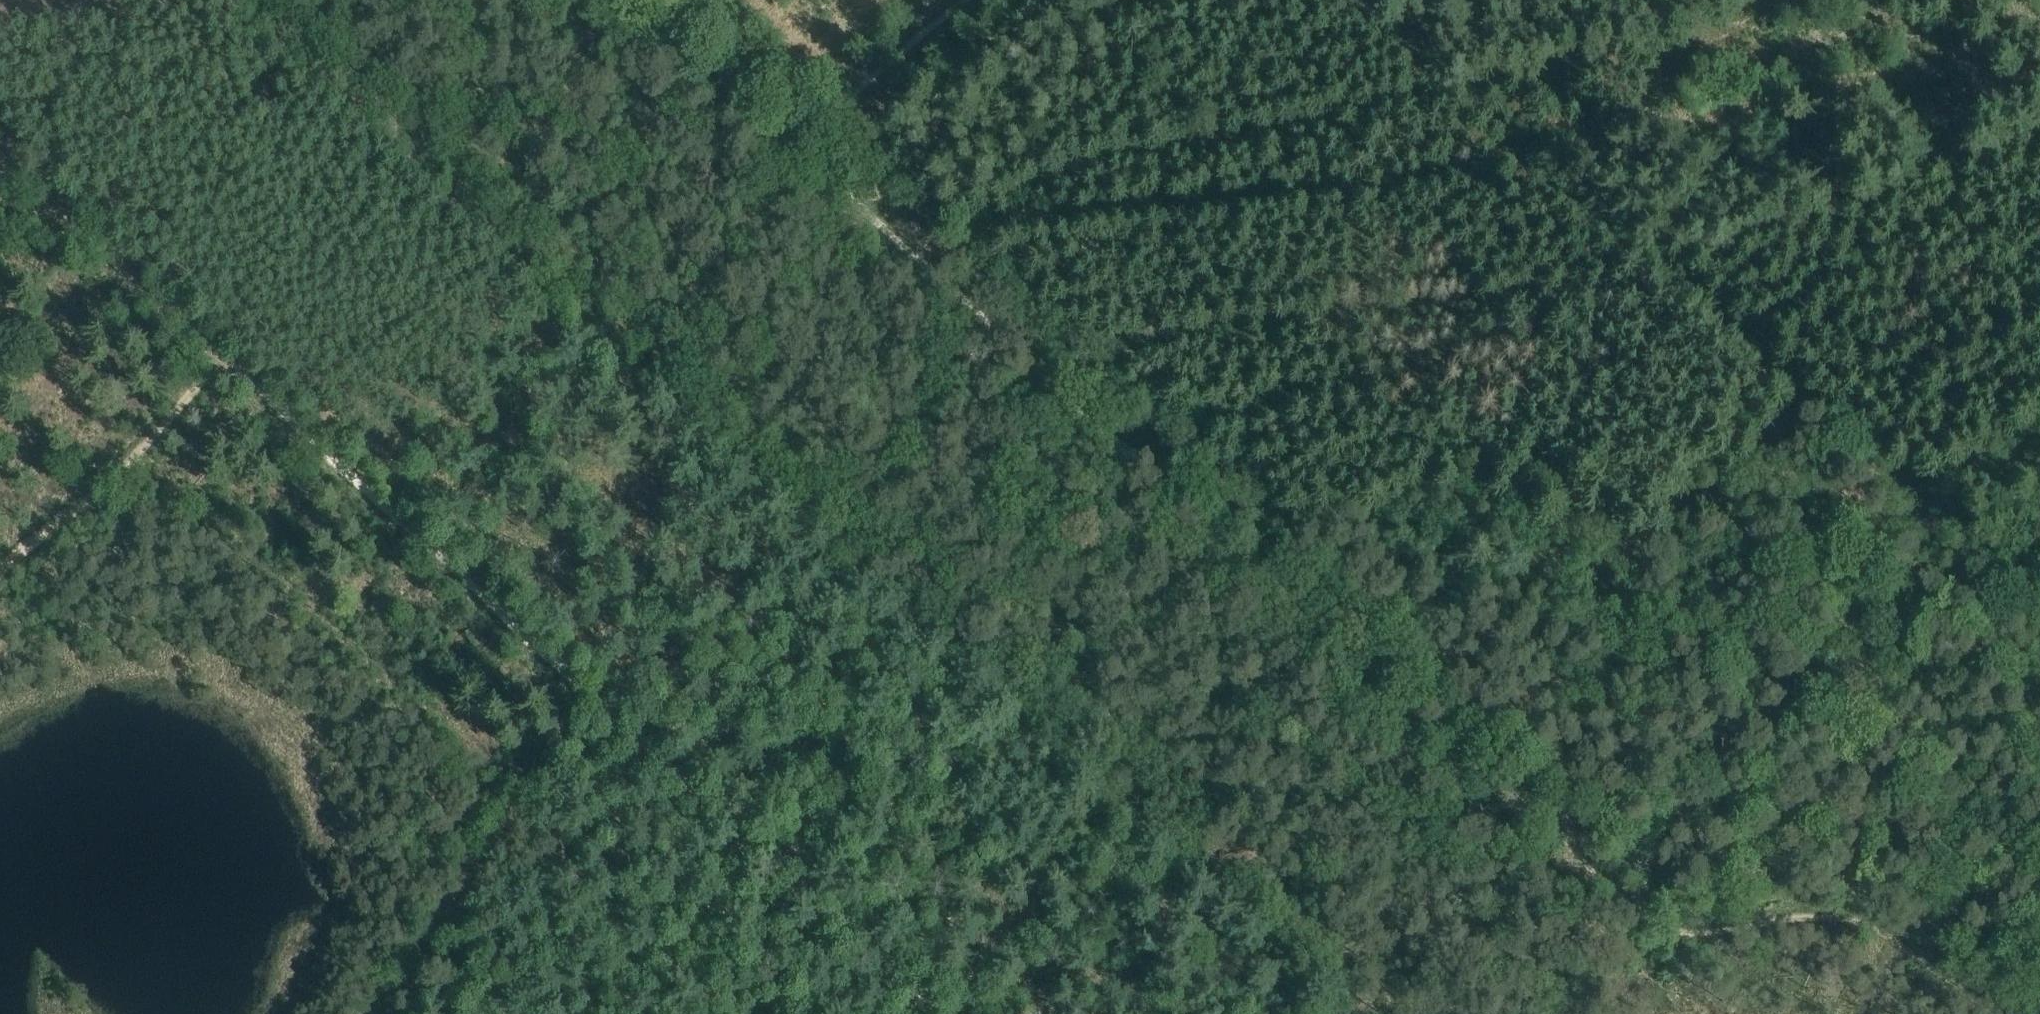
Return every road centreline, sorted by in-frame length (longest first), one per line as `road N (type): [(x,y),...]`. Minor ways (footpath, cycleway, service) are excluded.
road 1 (track): [(1999,1013),(1857,923),(1804,918),(1671,934),(816,162),(820,129),(967,0)]
road 2 (track): [(0,161),(943,1013)]
road 3 (track): [(223,365),(110,480),(0,573)]

